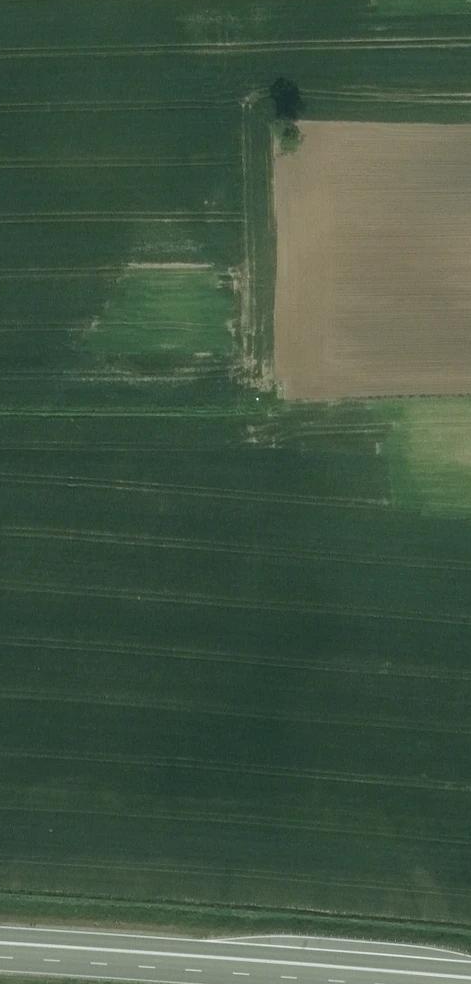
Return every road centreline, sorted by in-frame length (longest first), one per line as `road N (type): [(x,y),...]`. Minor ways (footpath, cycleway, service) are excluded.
road 1 (trunk): [(470,972),(0,937)]
road 2 (trunk): [(0,961),(339,983)]

